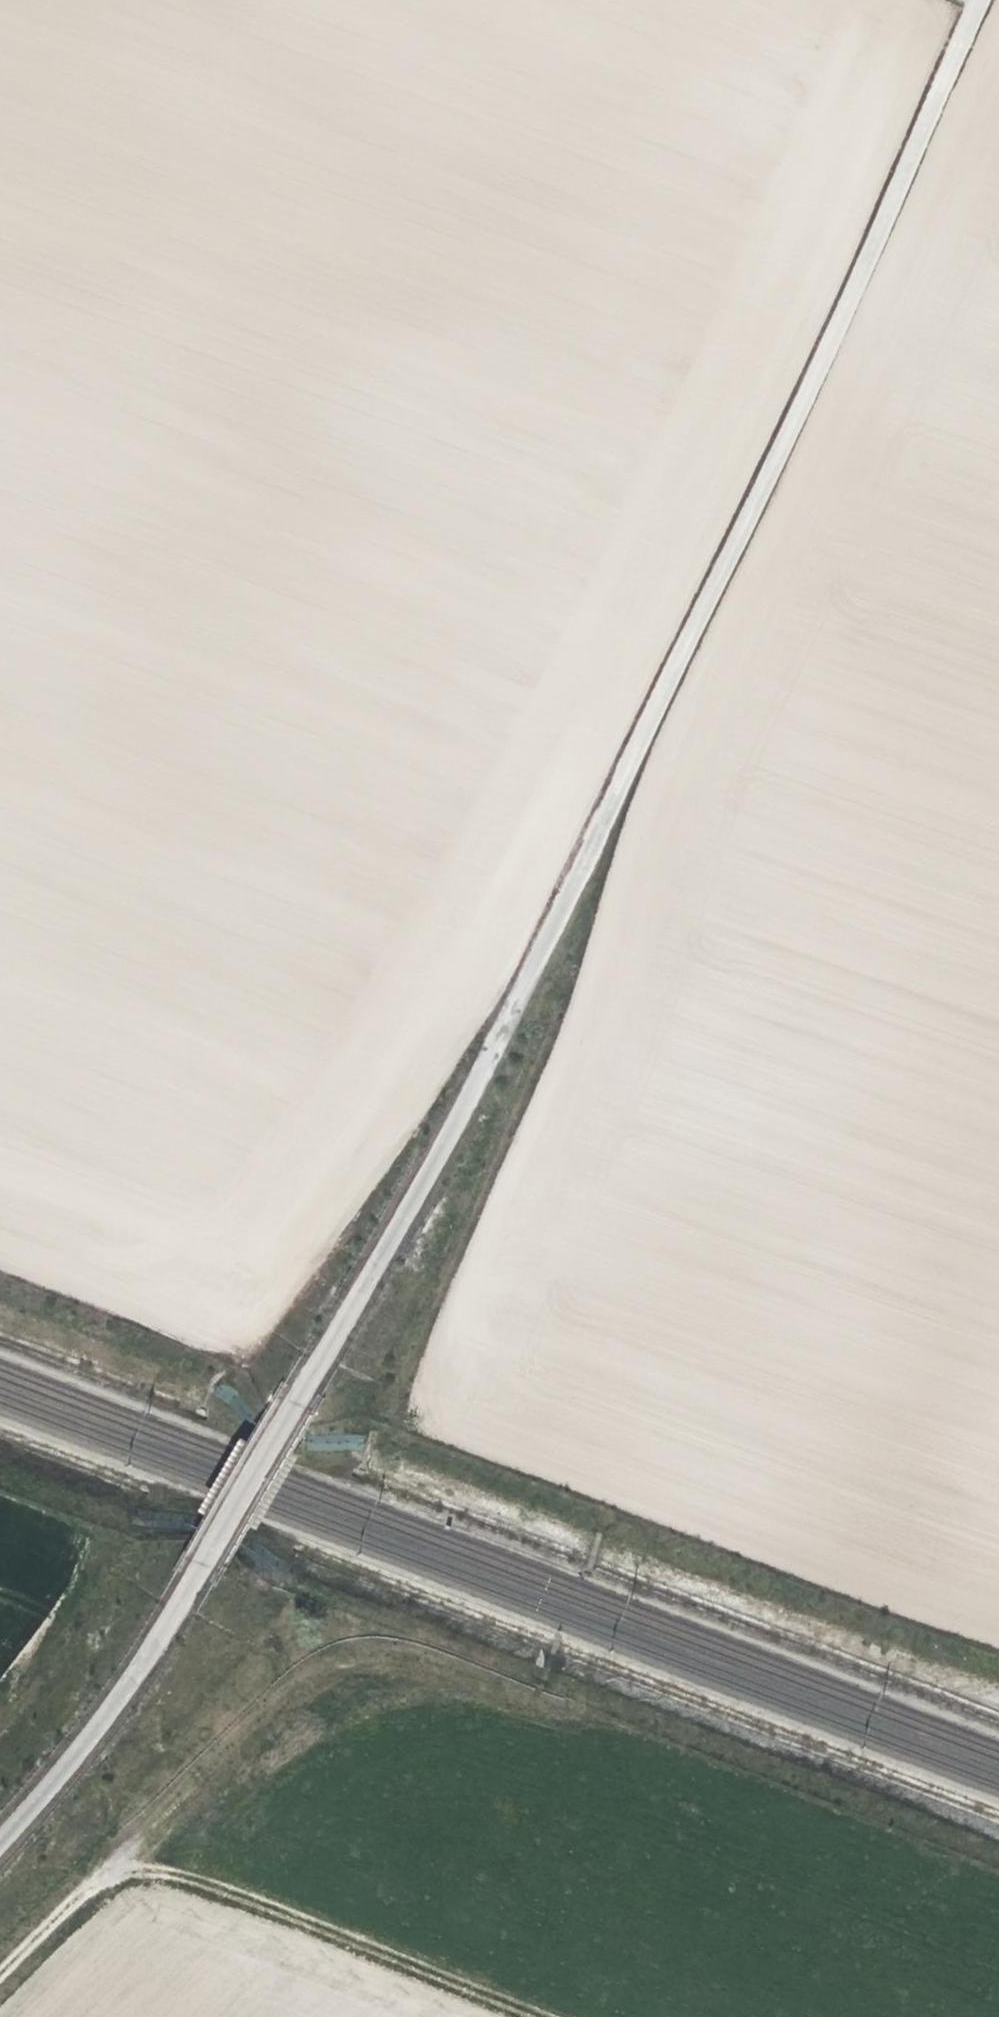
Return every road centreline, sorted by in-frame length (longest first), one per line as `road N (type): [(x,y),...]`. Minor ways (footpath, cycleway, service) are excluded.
road 1 (unclassified): [(981,0),(777,461),(469,1100),(145,1656),(0,1834)]
road 2 (track): [(561,2016),(242,1886),(116,1864)]

